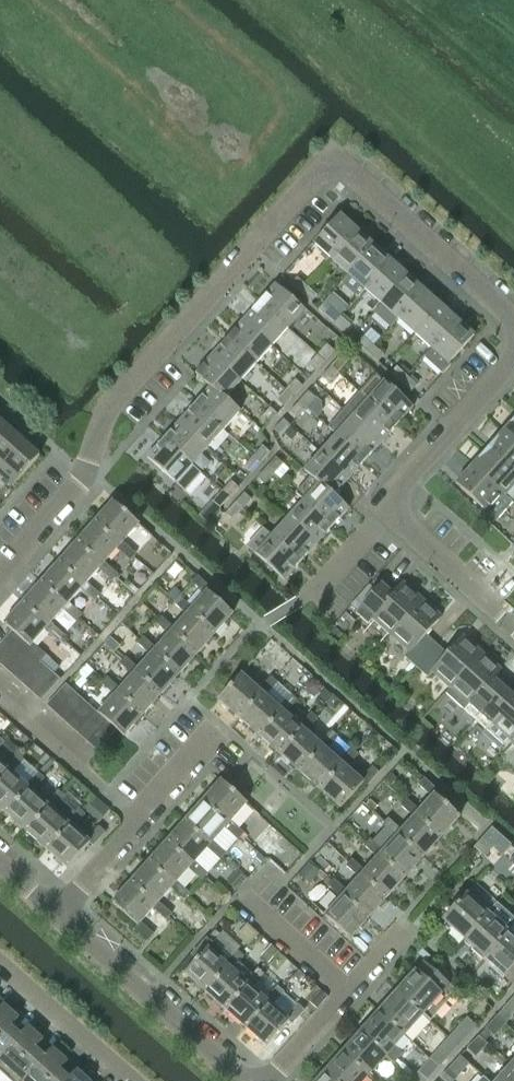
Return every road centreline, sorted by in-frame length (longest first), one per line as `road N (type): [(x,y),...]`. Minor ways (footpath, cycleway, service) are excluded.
road 1 (residential): [(0,572),(83,485),(113,400),(332,159),(513,321)]
road 2 (residential): [(252,1080),(58,914)]
road 3 (residential): [(386,509),(513,356)]
road 4 (residential): [(138,822),(0,701)]
road 5 (residential): [(513,626),(386,509)]
road 6 (residential): [(127,1080),(0,968)]
road 7 (residential): [(346,993),(240,896)]
road 8 (residential): [(138,822),(220,726)]
road 9 (residential): [(58,914),(138,822)]

